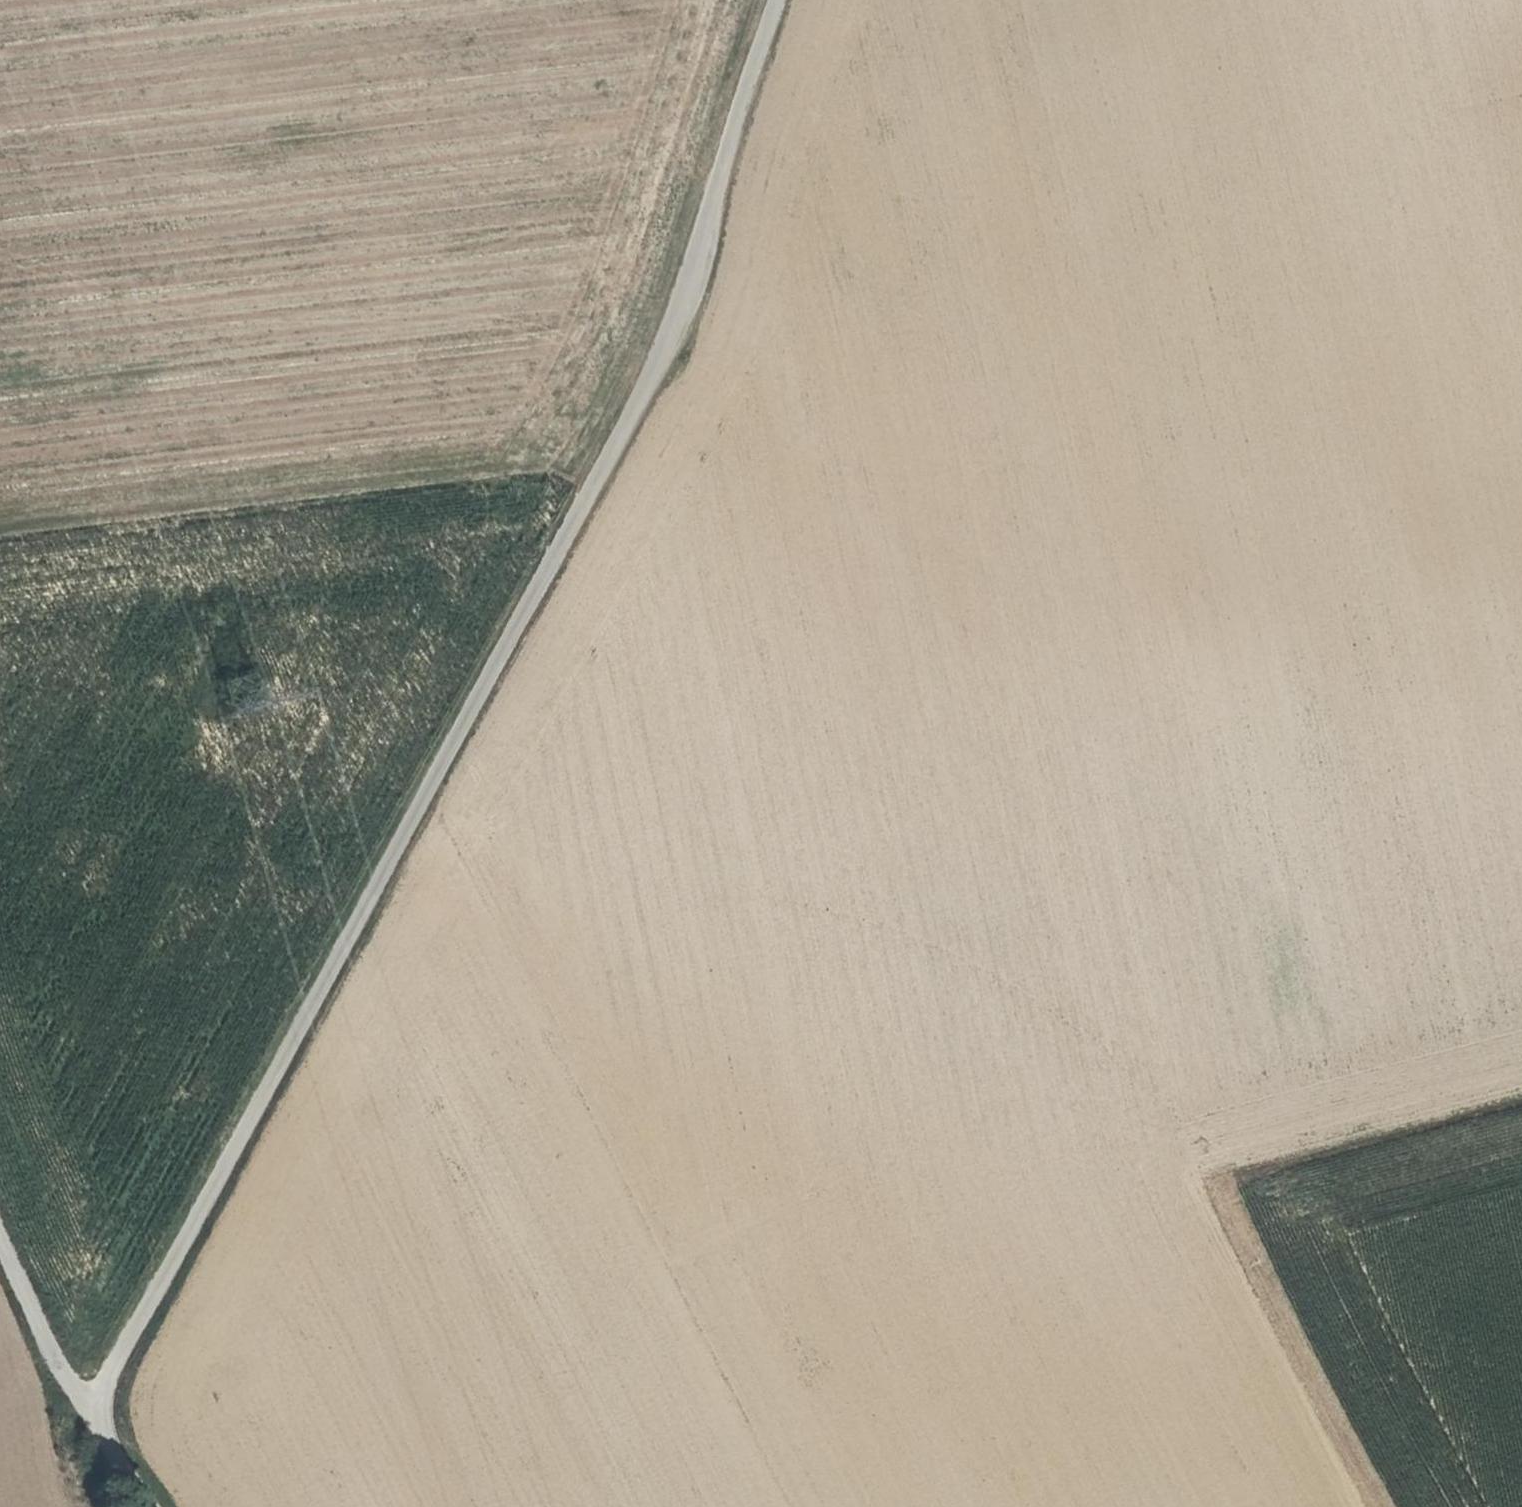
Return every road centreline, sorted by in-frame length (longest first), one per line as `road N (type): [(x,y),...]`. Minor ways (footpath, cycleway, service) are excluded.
road 1 (unclassified): [(153,1506),(109,1436),(103,1393),(648,392),(779,0)]
road 2 (track): [(103,1417),(73,1388),(0,1241)]

